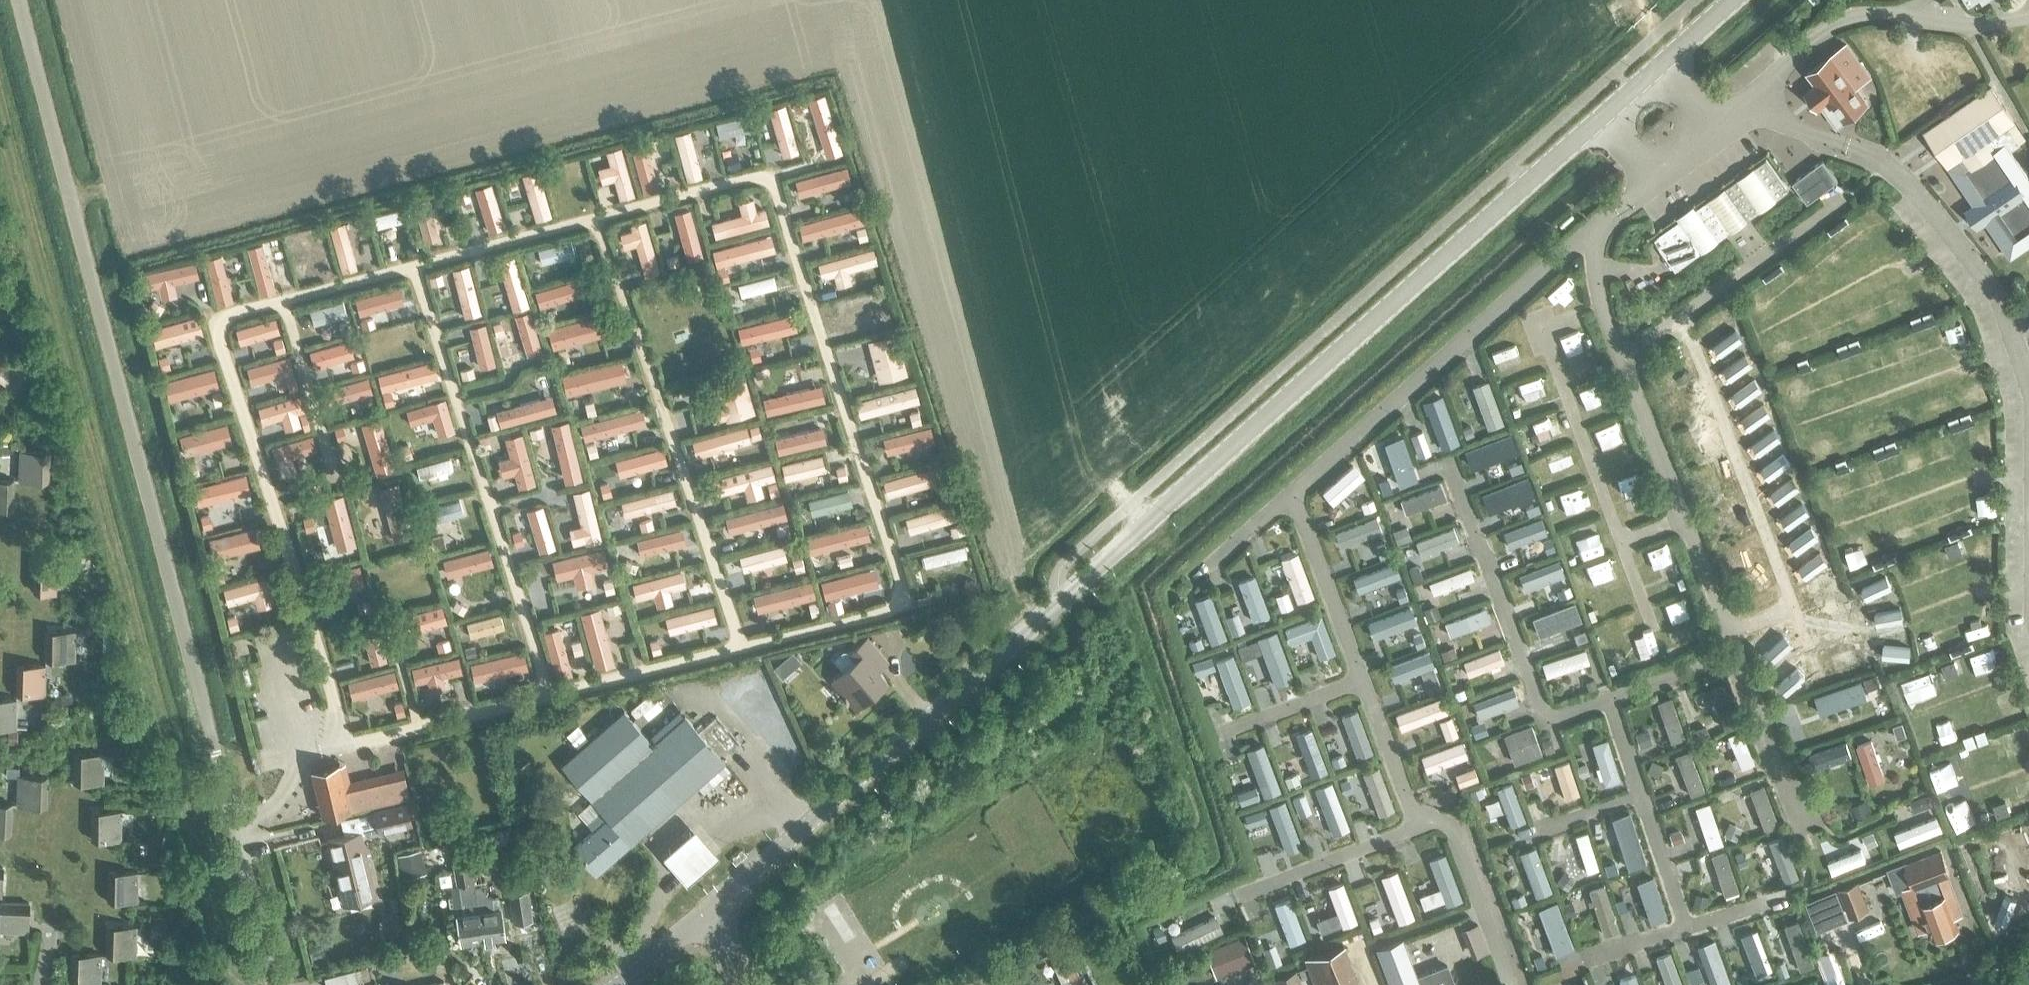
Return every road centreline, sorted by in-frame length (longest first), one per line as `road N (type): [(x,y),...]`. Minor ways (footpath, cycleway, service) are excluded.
road 1 (tertiary): [(703,916),(1736,0)]
road 2 (residential): [(277,984),(18,0)]

